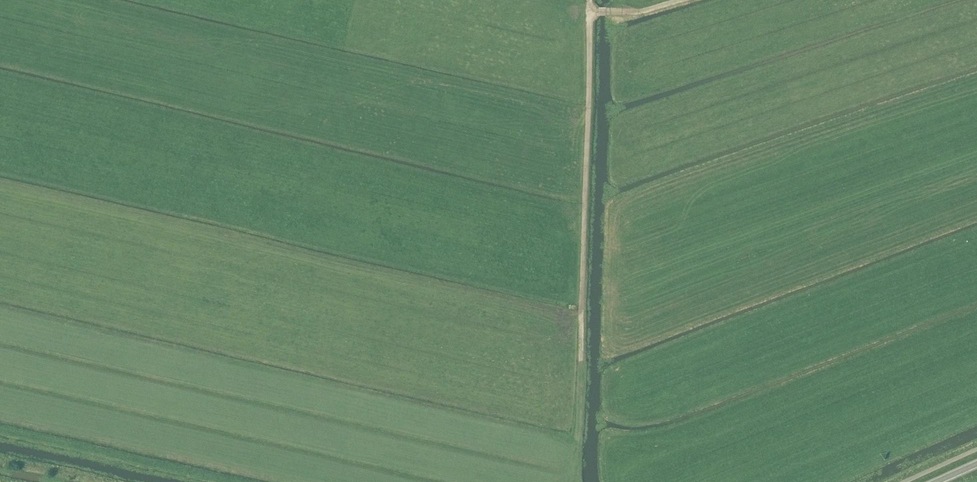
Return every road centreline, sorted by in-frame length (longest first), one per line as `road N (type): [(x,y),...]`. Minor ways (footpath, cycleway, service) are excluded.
road 1 (track): [(0,184),(532,307),(581,327)]
road 2 (track): [(576,481),(590,12),(642,13),(683,0)]

